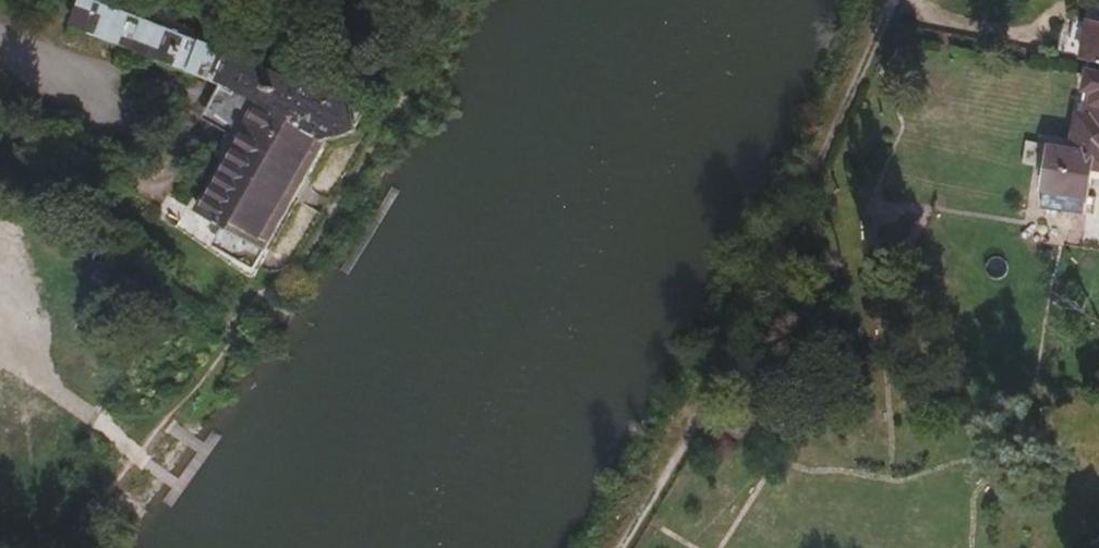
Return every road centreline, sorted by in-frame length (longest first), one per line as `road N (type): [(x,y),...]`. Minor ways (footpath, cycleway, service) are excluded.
road 1 (track): [(642,547),(680,489),(911,0)]

